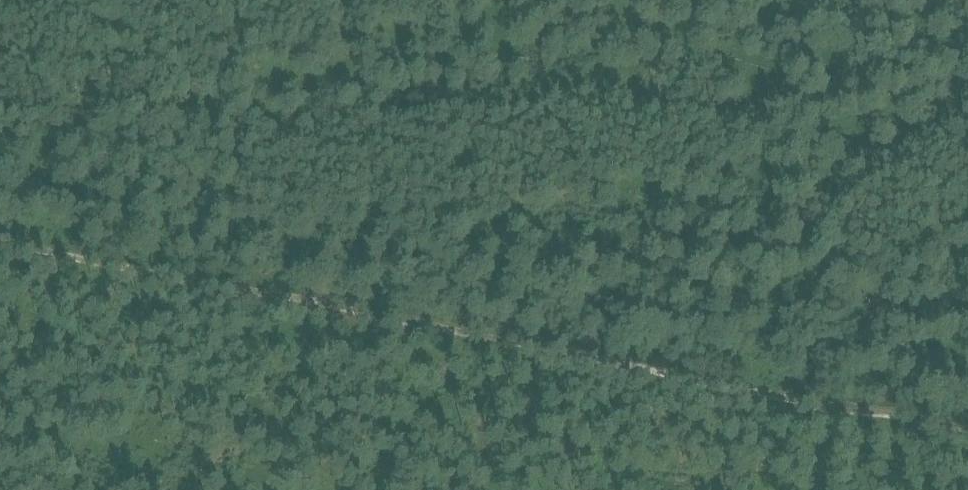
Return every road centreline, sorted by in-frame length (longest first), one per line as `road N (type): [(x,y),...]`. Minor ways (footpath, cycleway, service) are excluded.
road 1 (track): [(0,238),(707,383),(967,427)]

